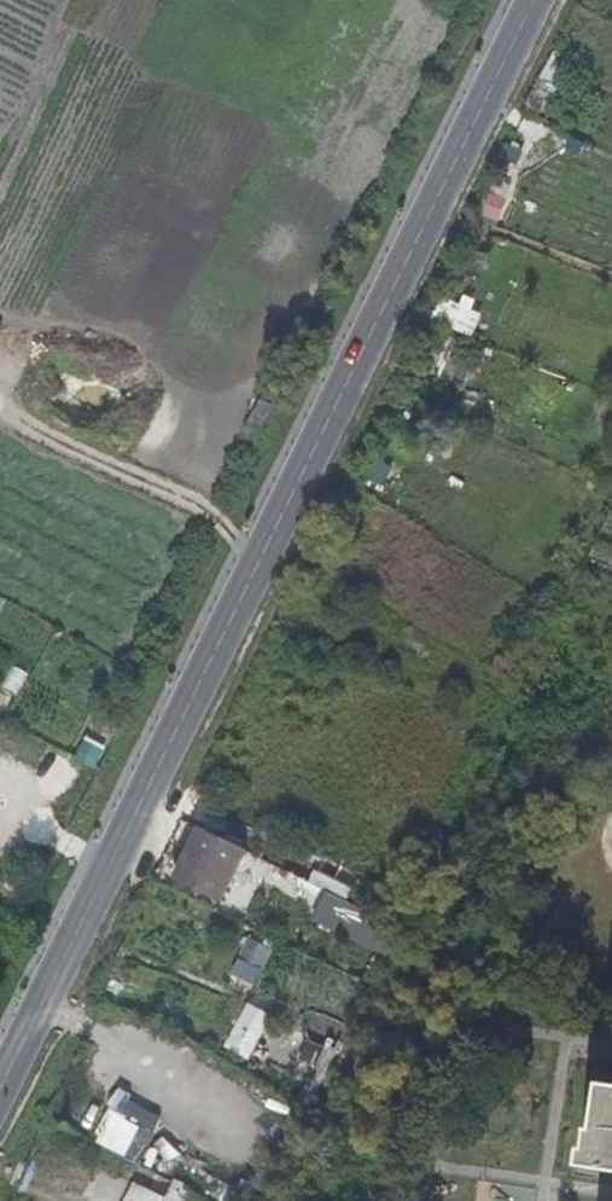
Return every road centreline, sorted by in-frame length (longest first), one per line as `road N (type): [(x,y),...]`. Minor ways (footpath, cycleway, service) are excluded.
road 1 (tertiary): [(0,1078),(533,0)]
road 2 (track): [(254,561),(198,504),(35,428),(0,399)]

